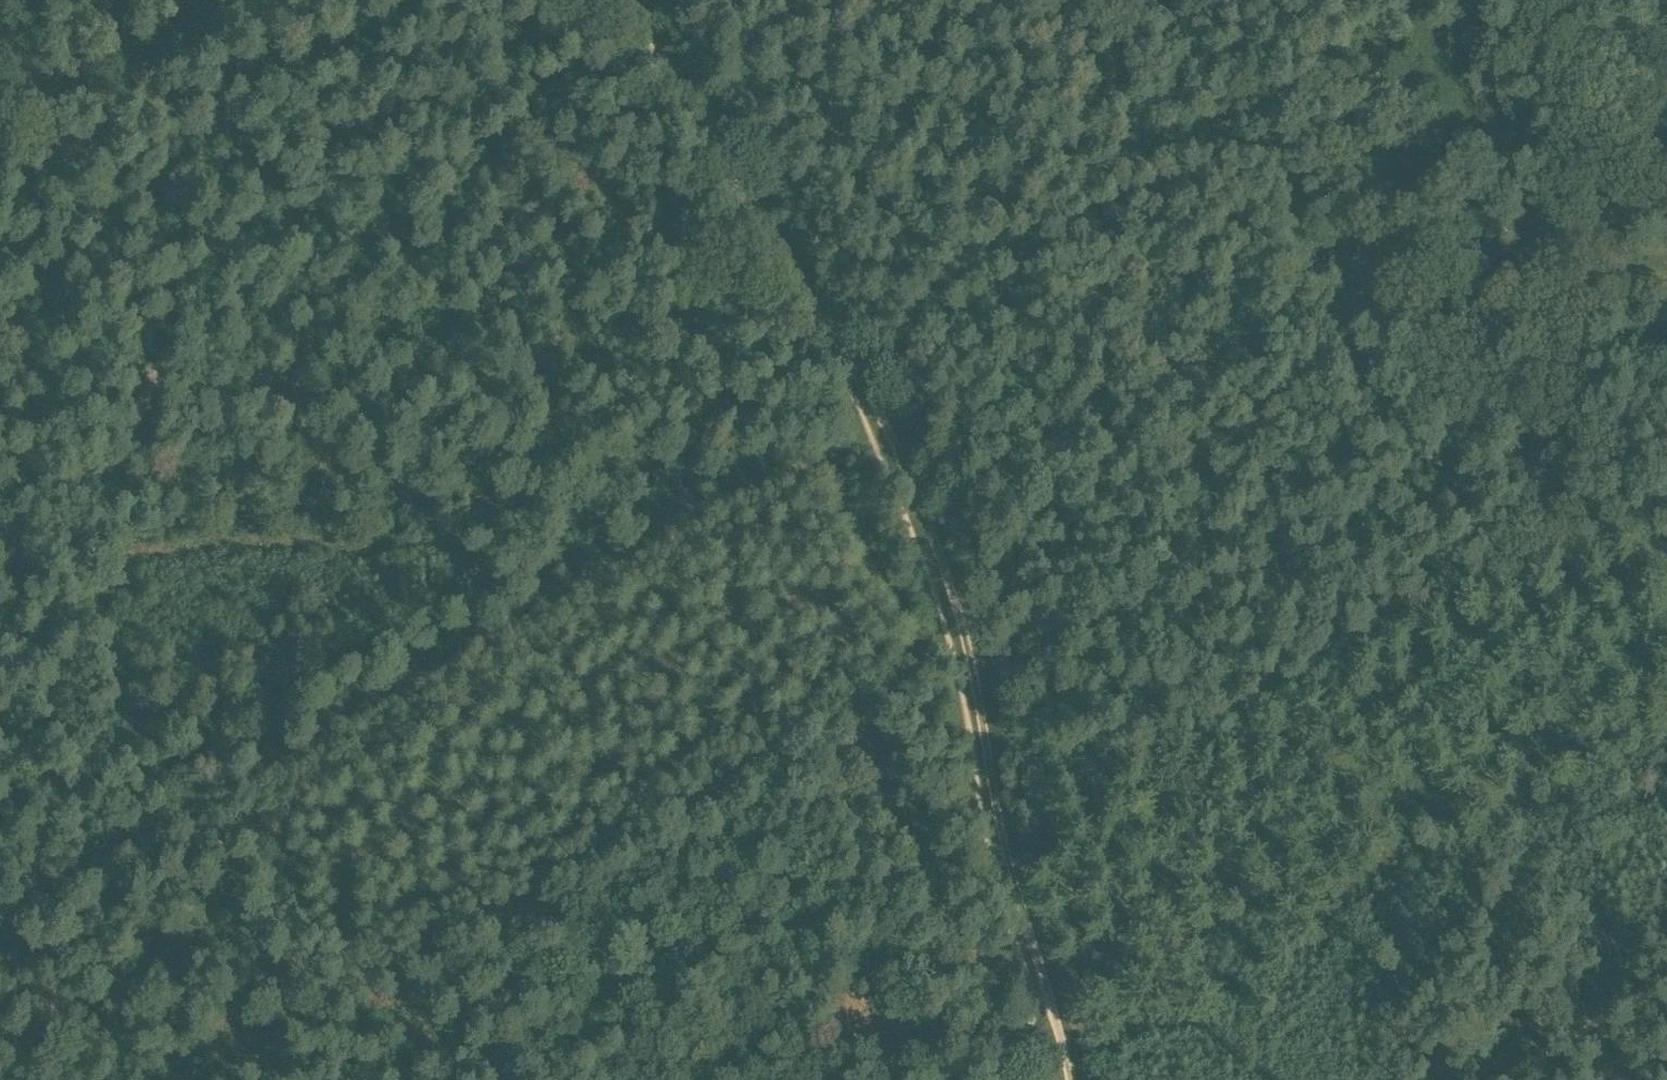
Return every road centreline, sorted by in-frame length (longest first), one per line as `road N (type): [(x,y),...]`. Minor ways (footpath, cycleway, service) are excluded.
road 1 (track): [(0,938),(86,899),(205,819),(664,554),(822,453)]
road 2 (track): [(882,422),(936,539),(965,635),(1014,885),(1073,1079)]
road 3 (track): [(643,0),(882,422)]
road 4 (track): [(1481,1079),(1666,978)]

